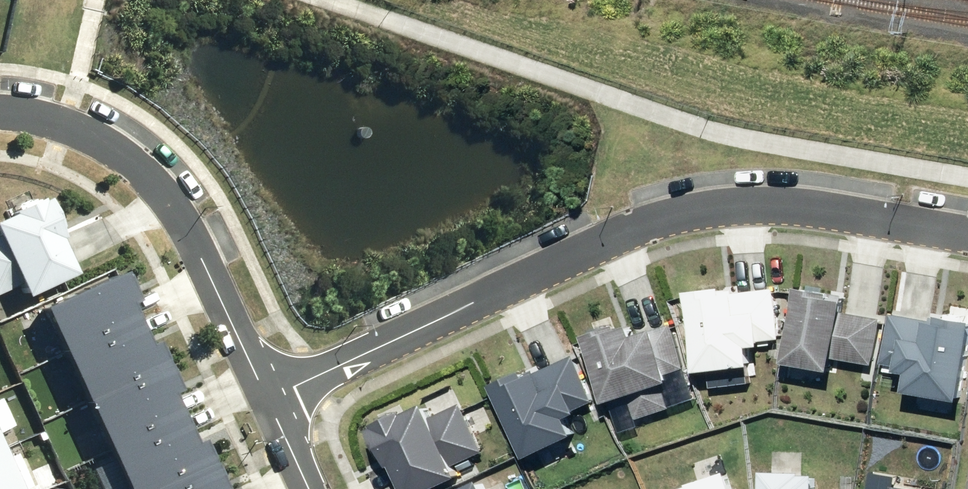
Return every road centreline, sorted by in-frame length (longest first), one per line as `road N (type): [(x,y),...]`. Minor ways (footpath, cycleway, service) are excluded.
road 1 (residential): [(967,236),(768,203),(703,207),(270,391)]
road 2 (residential): [(270,391),(155,179),(80,127),(0,109)]

